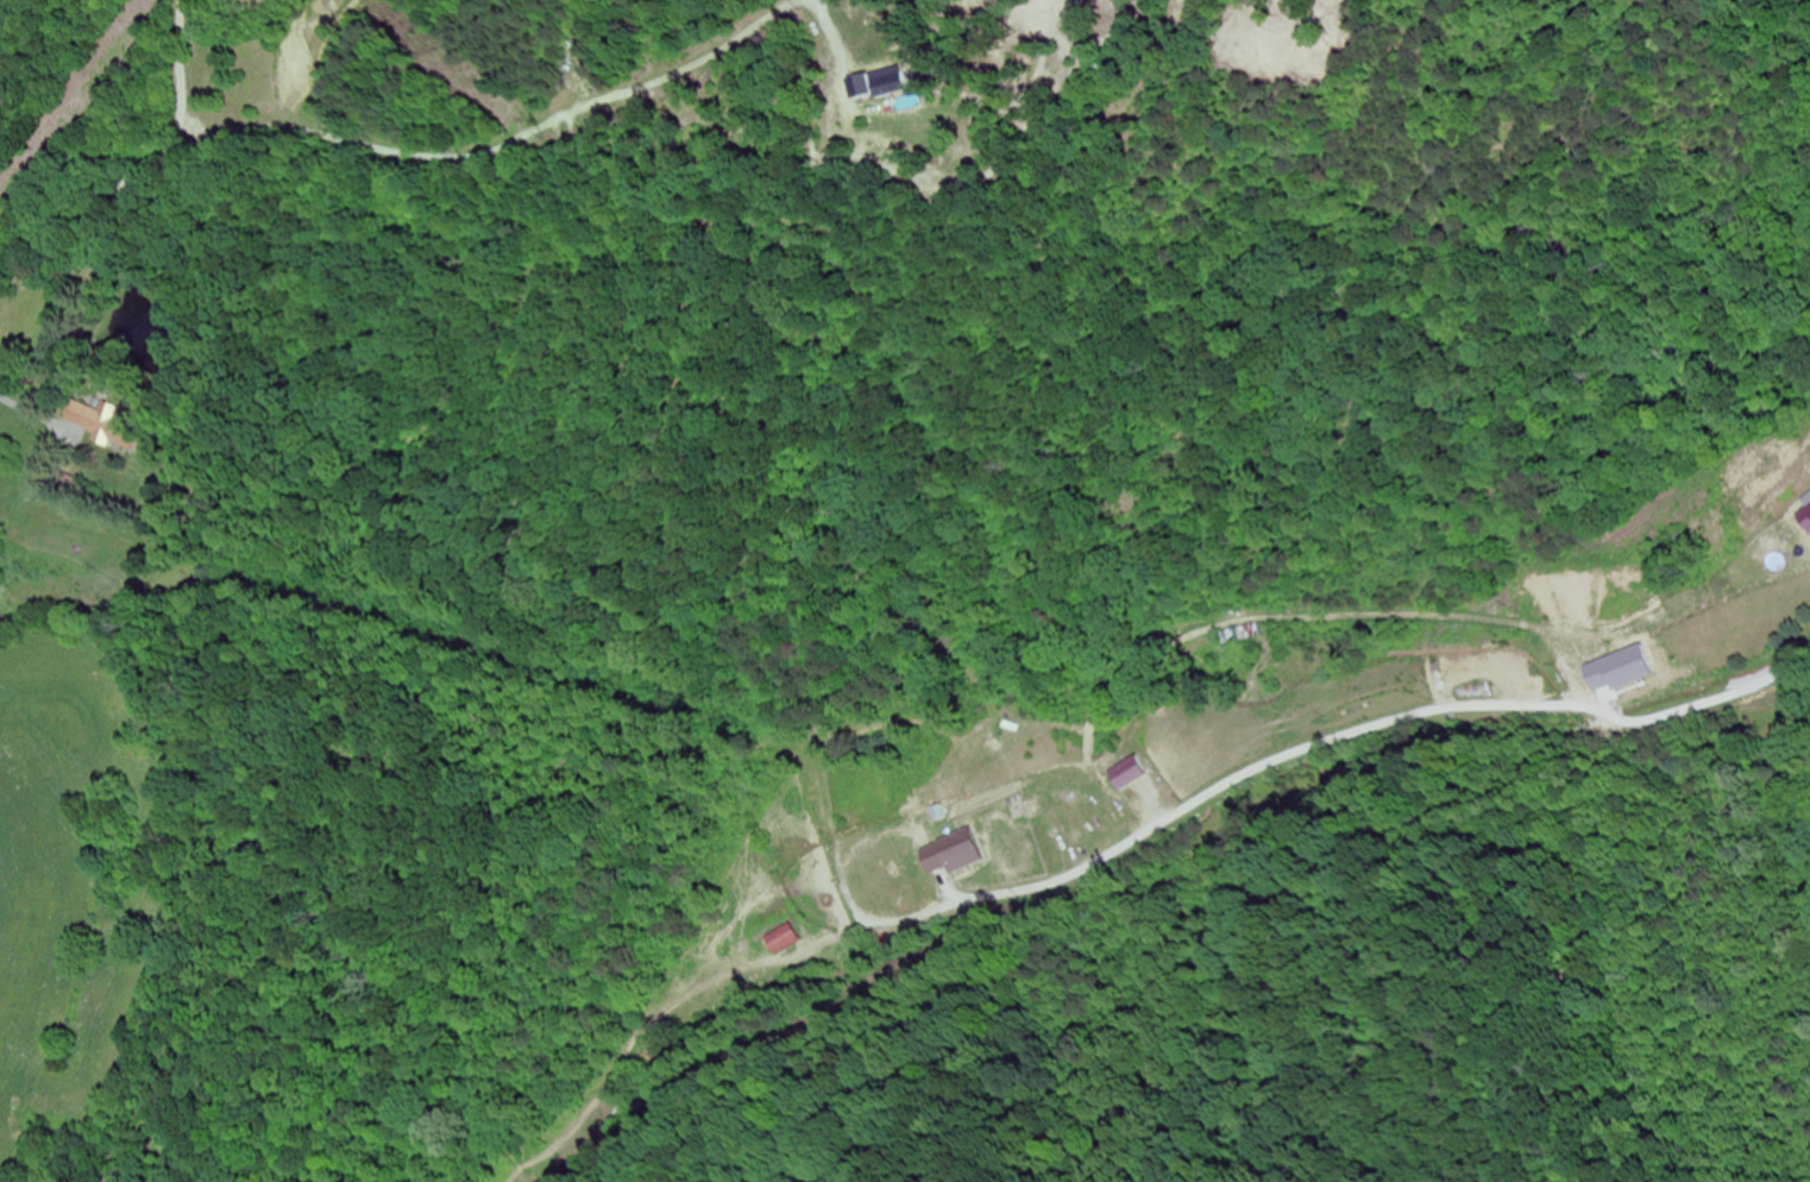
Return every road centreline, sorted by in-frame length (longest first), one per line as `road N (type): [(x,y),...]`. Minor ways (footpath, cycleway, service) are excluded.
road 1 (residential): [(0,288),(40,233),(163,162),(178,140),(184,0)]

